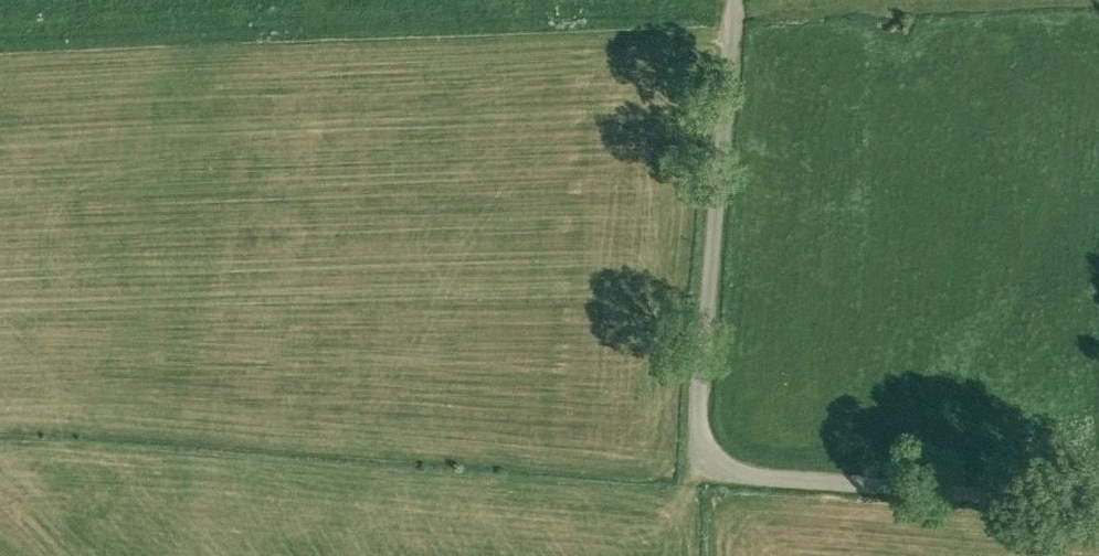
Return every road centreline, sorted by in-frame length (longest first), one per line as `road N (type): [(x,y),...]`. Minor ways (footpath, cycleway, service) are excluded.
road 1 (unclassified): [(1098,504),(744,478),(716,467),(701,415),(737,0)]

